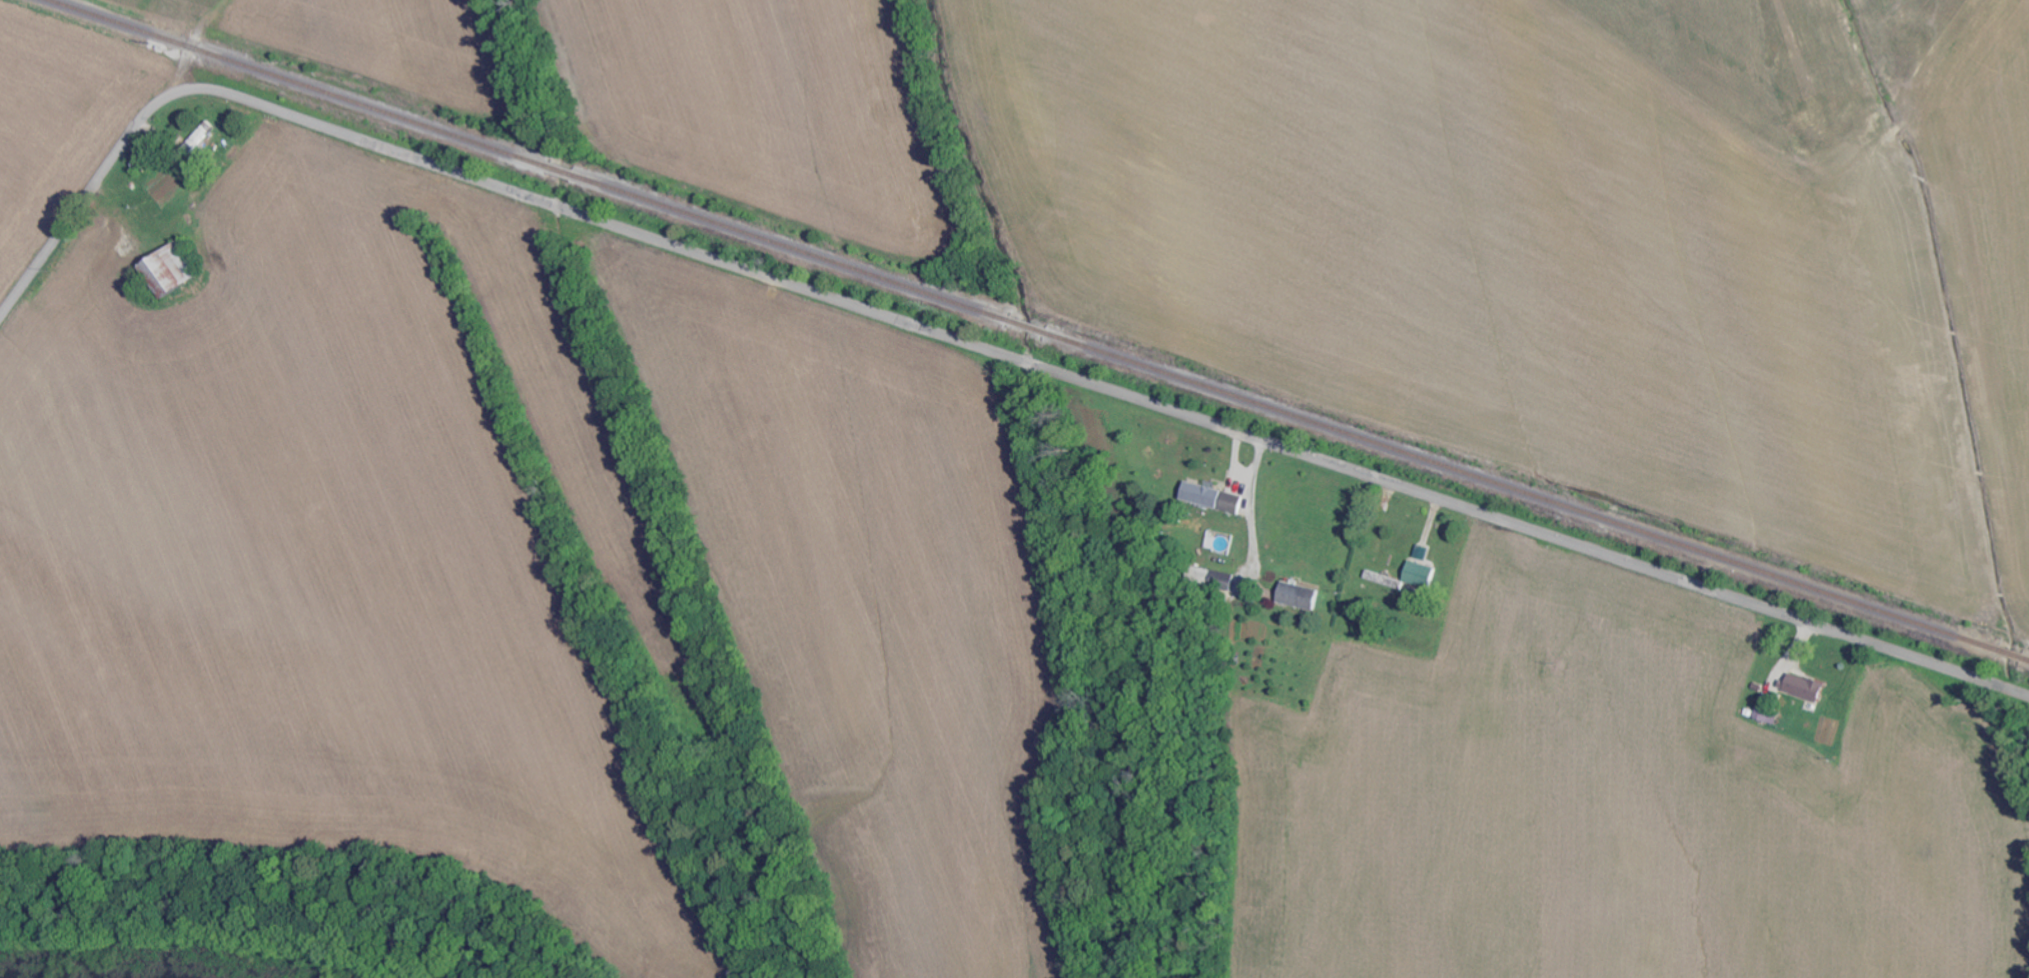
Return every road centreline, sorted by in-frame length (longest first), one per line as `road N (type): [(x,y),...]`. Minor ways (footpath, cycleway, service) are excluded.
road 1 (tertiary): [(2028,696),(215,92),(174,98),(139,125),(0,320)]

